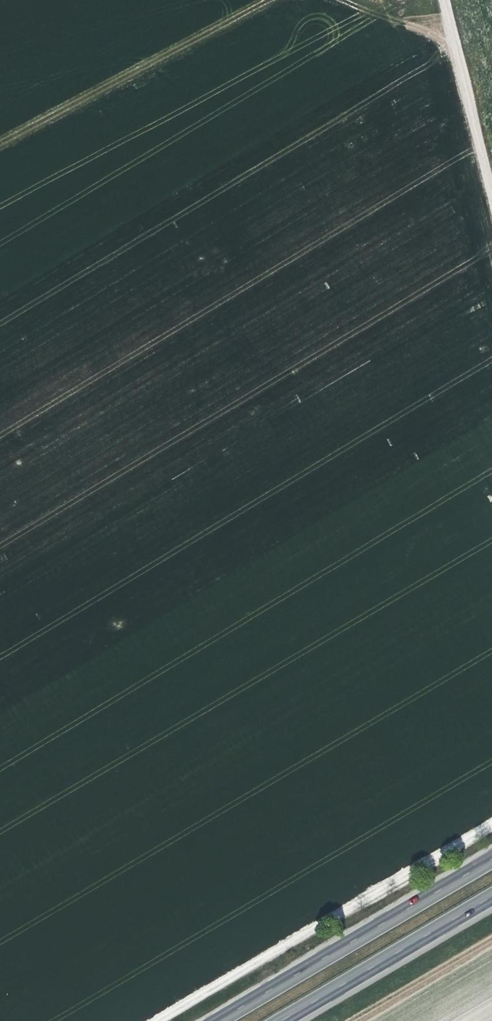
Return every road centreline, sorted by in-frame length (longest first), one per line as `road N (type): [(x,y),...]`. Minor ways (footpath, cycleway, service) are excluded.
road 1 (track): [(156,1020),(491,822)]
road 2 (primary): [(491,860),(218,1020)]
road 3 (track): [(0,147),(275,0)]
road 4 (primary): [(278,1020),(491,896)]
road 5 (track): [(442,0),(491,205)]
road 6 (track): [(319,0),(447,22)]

